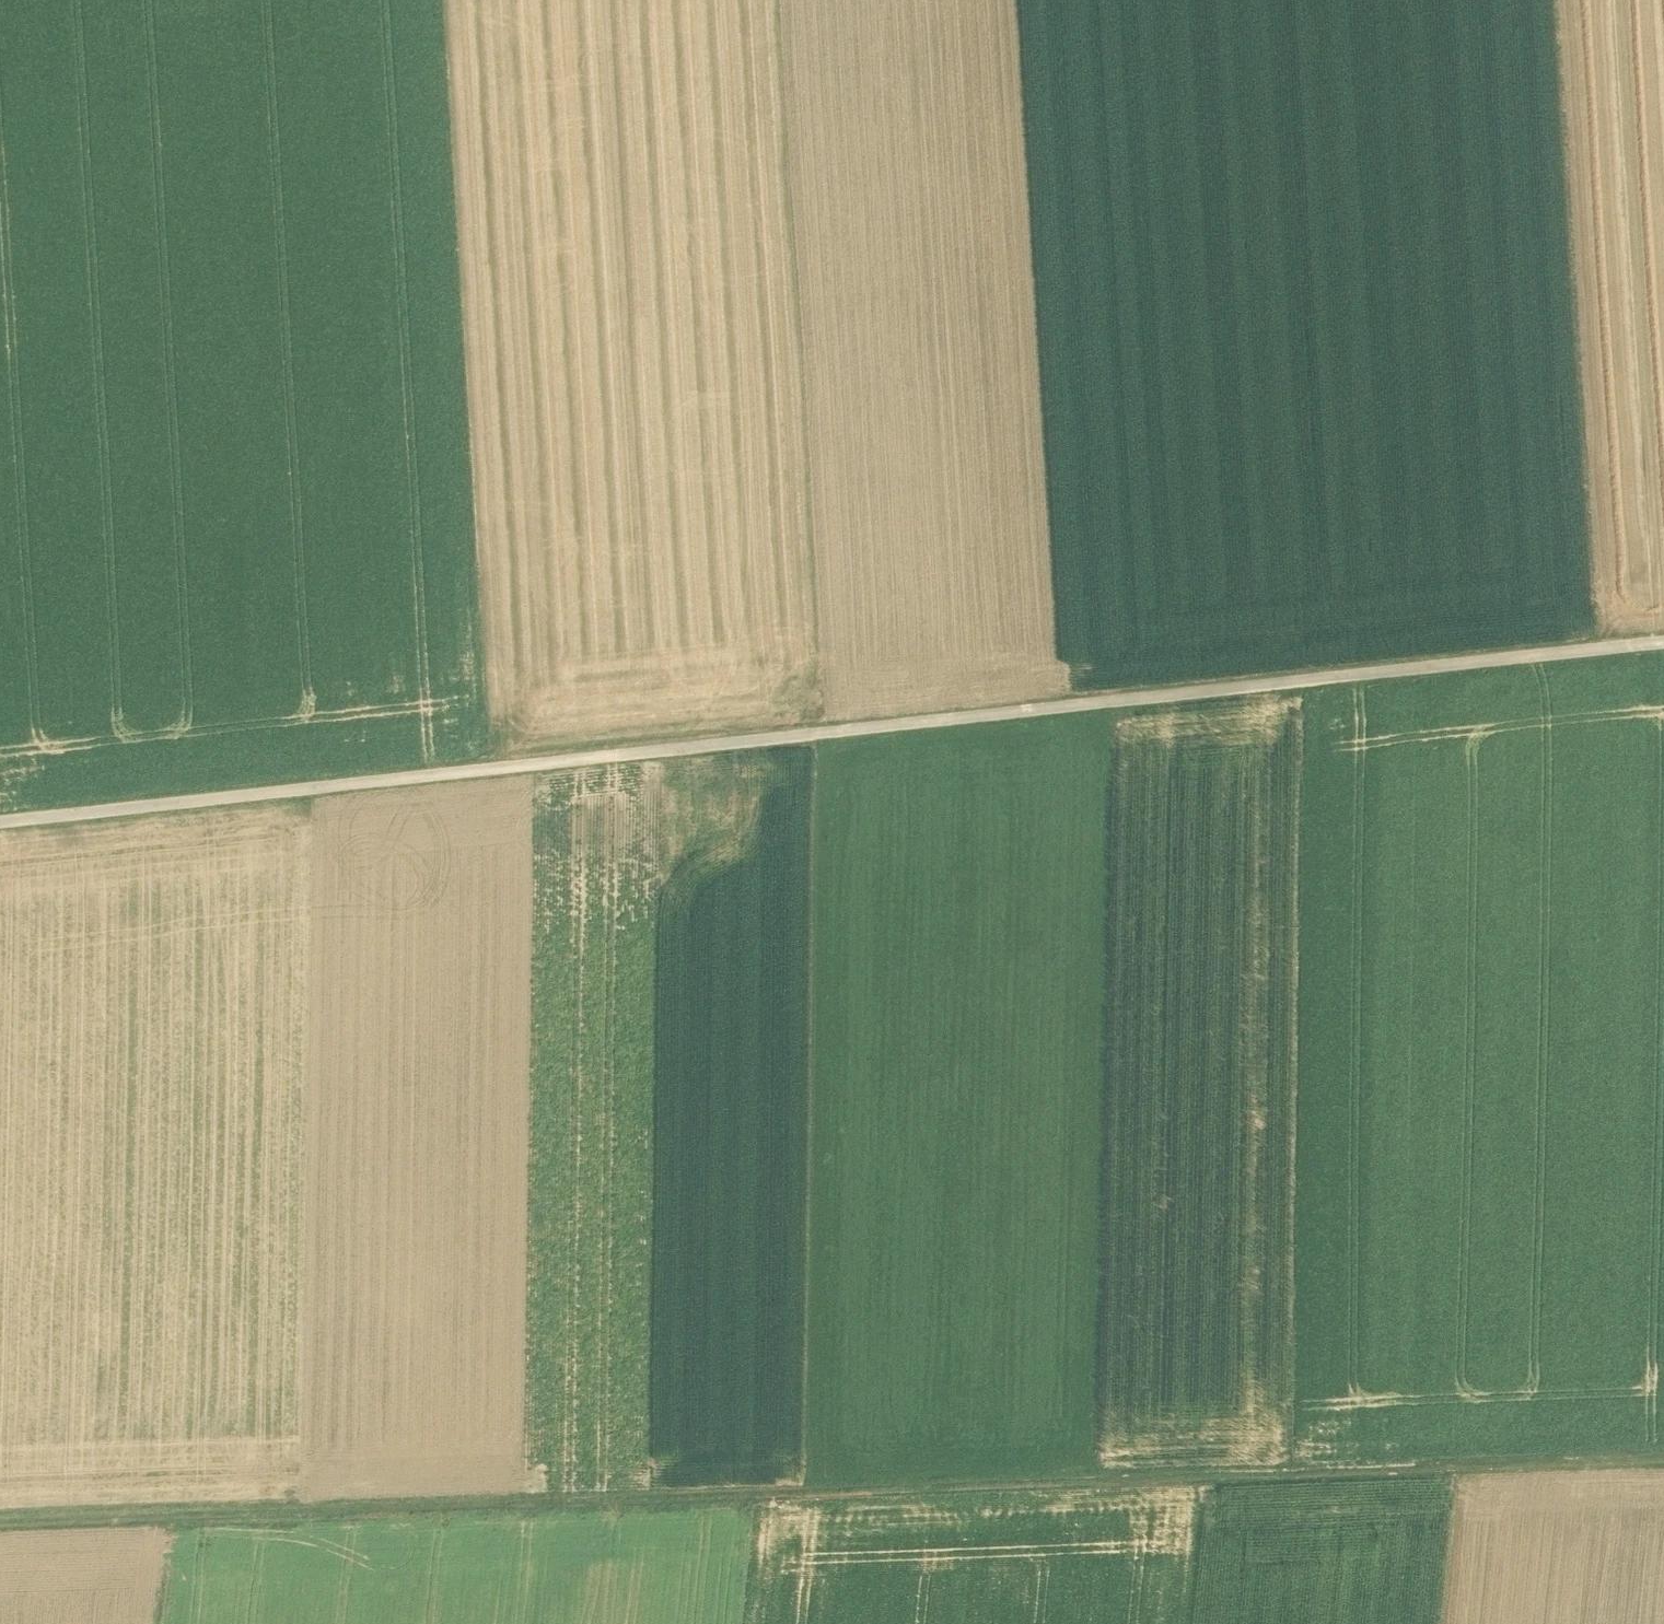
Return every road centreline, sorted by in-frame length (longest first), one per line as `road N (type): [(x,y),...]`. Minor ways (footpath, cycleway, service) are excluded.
road 1 (track): [(0,823),(1663,645)]
road 2 (track): [(0,1520),(1663,1458)]

